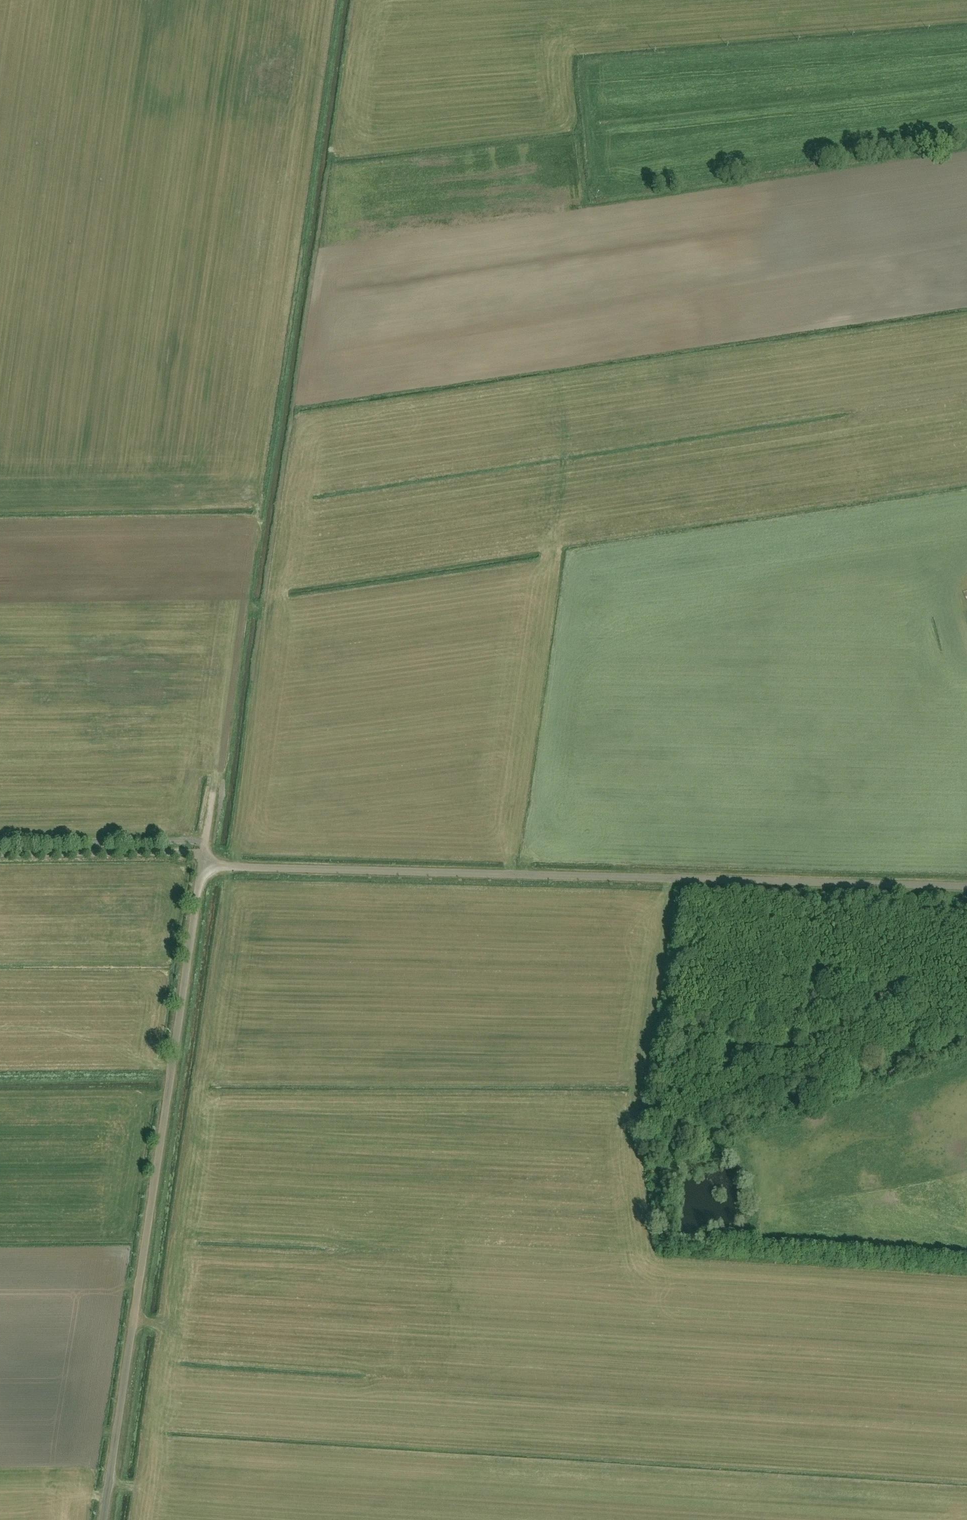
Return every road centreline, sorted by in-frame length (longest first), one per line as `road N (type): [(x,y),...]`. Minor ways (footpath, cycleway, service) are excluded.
road 1 (unclassified): [(966,886),(210,870)]
road 2 (unclassified): [(104,1519),(198,892),(210,870)]
road 3 (track): [(966,1037),(642,1156)]

